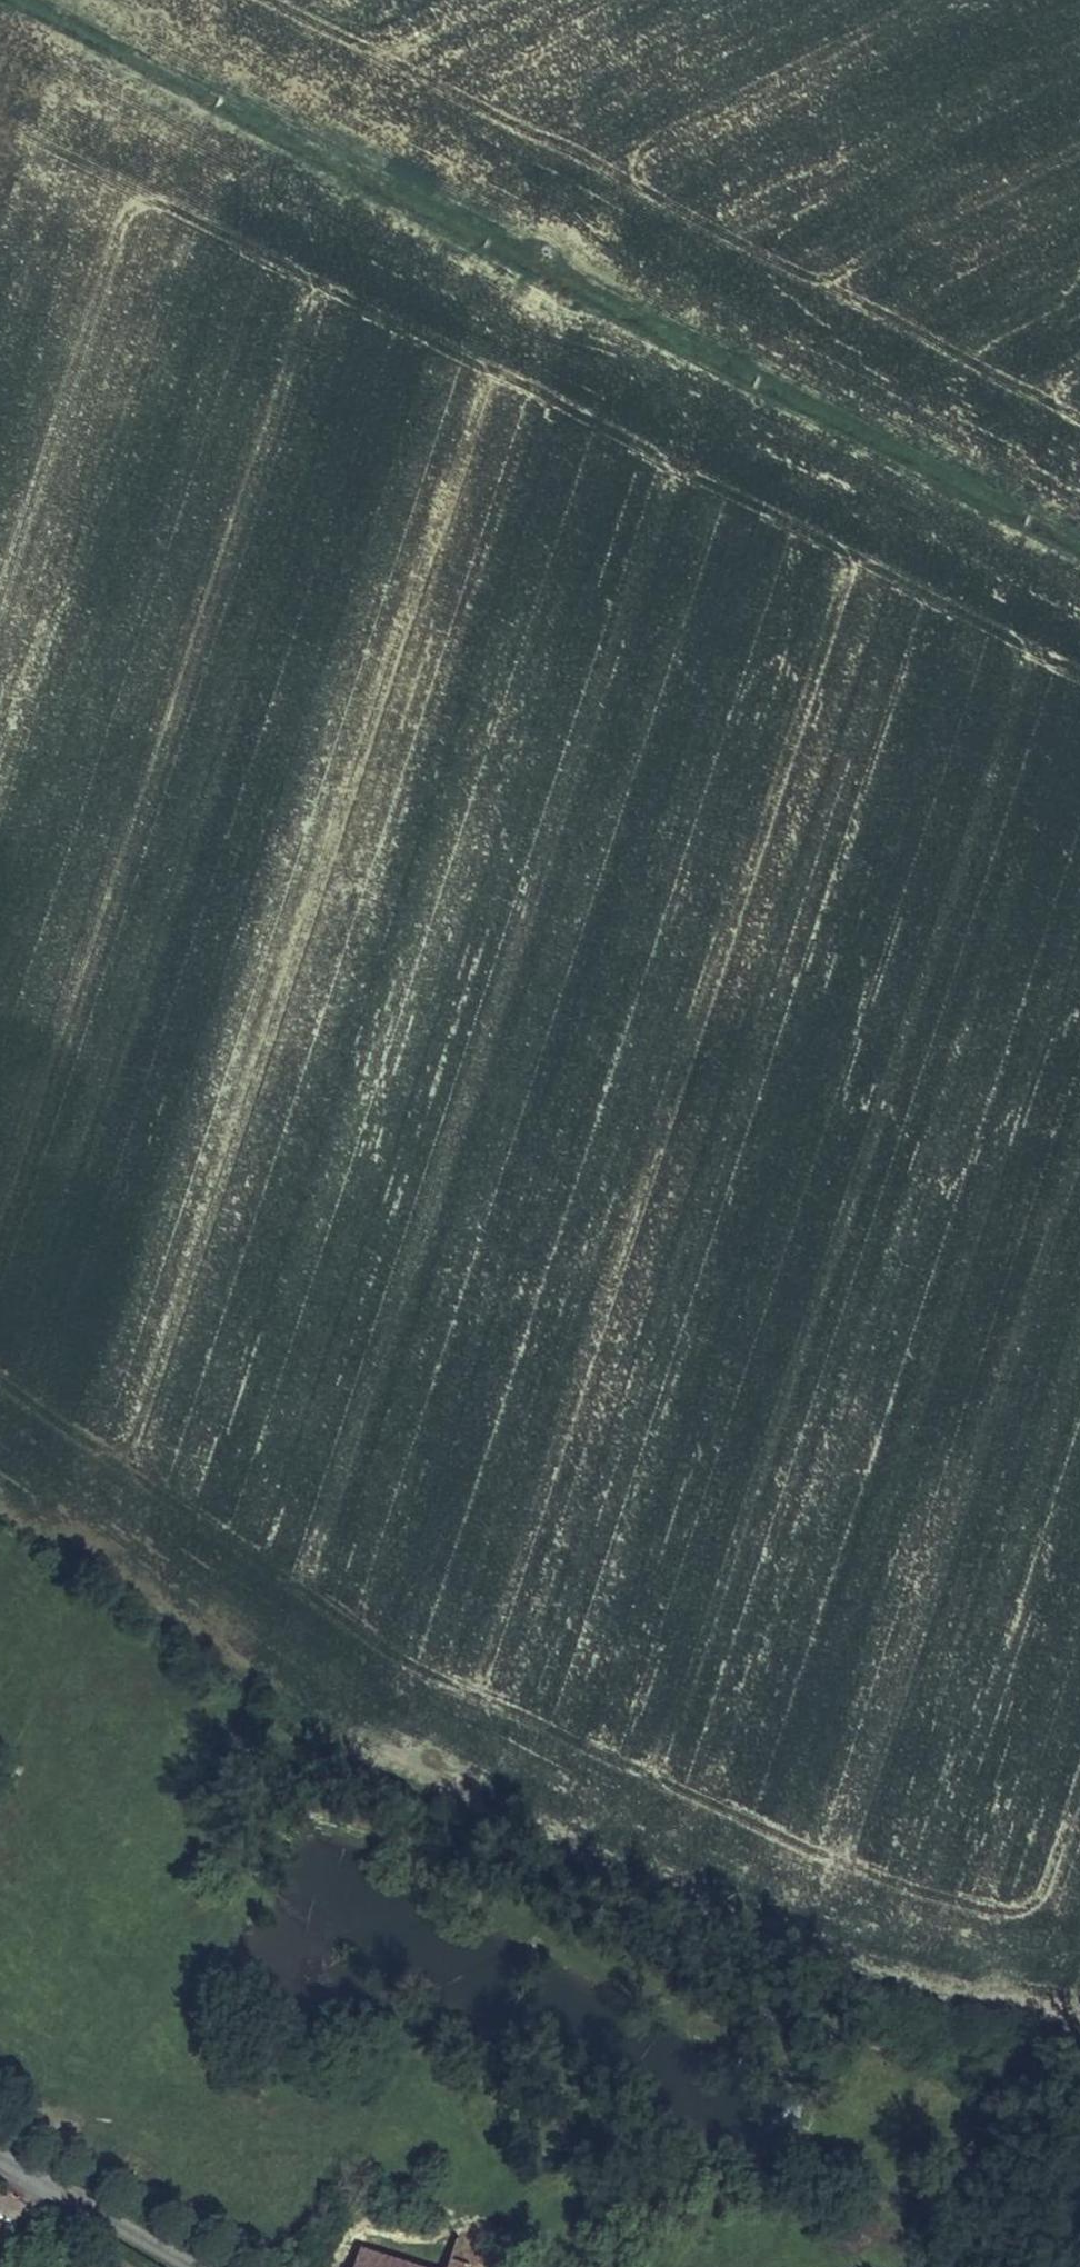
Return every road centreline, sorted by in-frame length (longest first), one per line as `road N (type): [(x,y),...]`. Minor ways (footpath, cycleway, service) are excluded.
road 1 (unclassified): [(208,2266),(0,2152)]

